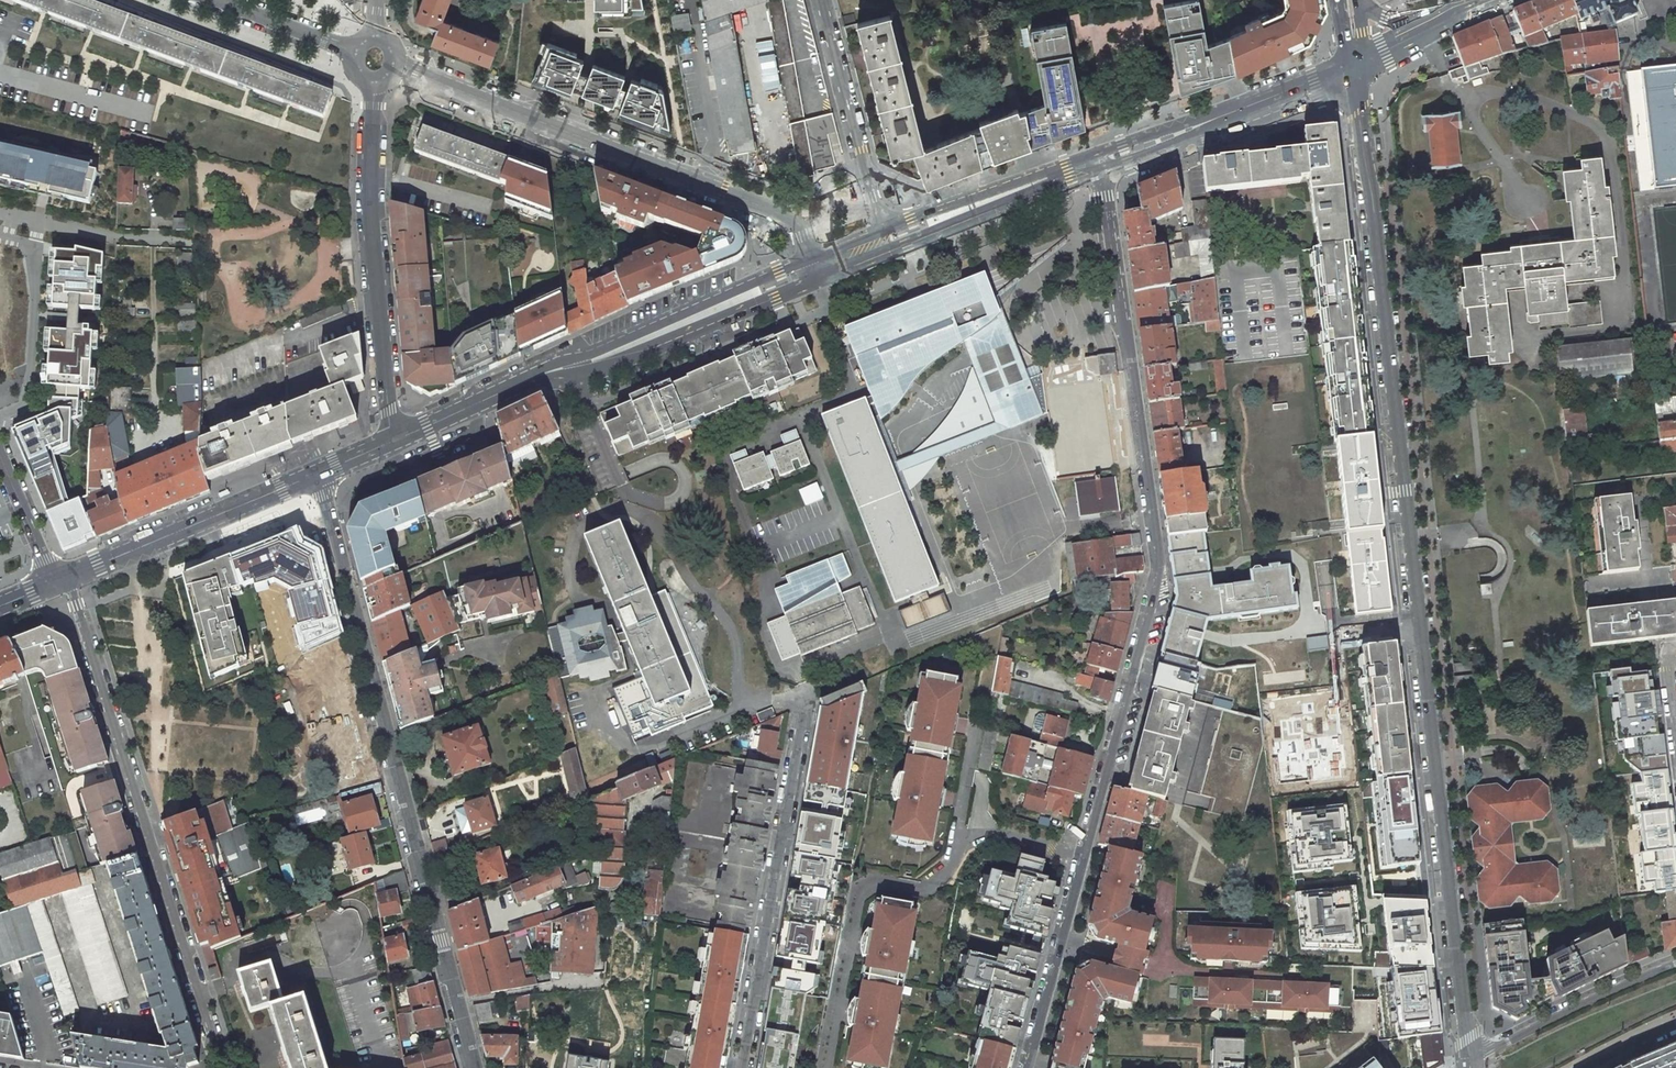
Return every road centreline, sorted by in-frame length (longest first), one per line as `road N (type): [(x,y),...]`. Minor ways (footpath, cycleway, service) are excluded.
road 1 (residential): [(1469,1060),(1358,64)]
road 2 (residential): [(1026,1067),(1157,583),(1135,390),(1093,163)]
road 3 (residential): [(317,473),(474,1067)]
road 4 (residential): [(817,269),(799,238),(776,225),(394,69),(375,44),(367,0)]
road 5 (residential): [(217,0),(346,49),(371,76),(370,203),(391,442)]
road 6 (residential): [(221,1067),(67,577)]
road 7 (secondary): [(391,442),(540,374),(592,361),(817,269)]
road 8 (residential): [(803,681),(741,1067)]
road 9 (secondary): [(1093,163),(1358,64)]
road 10 (secondary): [(67,577),(317,473)]
road 11 (residential): [(821,0),(872,198),(892,239)]
road 12 (residential): [(1675,964),(1469,1060)]
road 13 (secondary): [(892,239),(1093,163)]
road 14 (secondary): [(1358,64),(1499,0)]
road 15 (residential): [(54,582),(0,457)]

